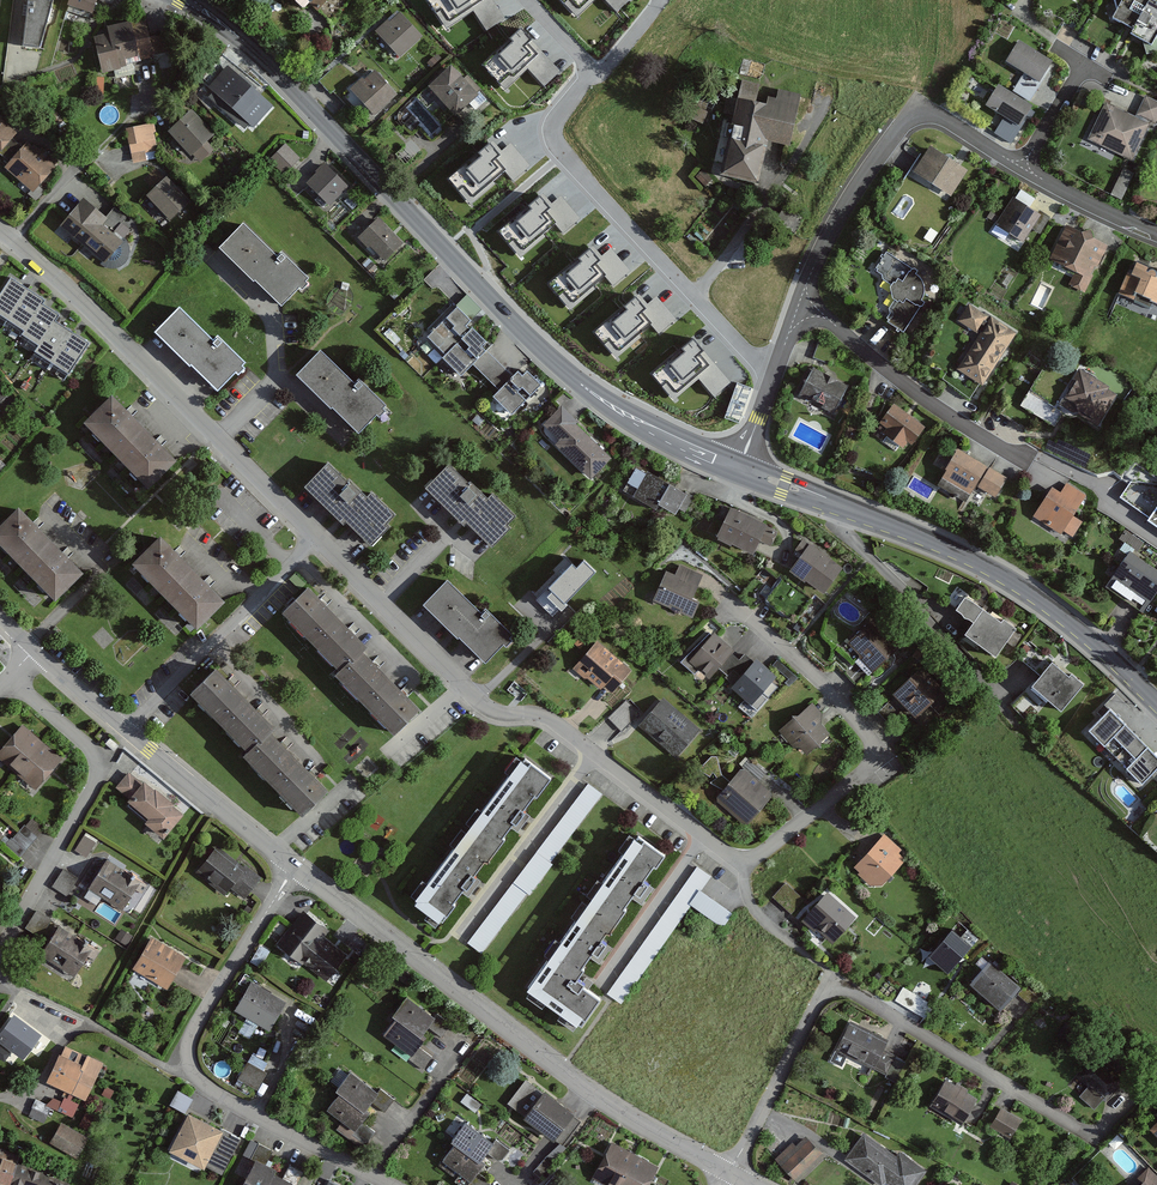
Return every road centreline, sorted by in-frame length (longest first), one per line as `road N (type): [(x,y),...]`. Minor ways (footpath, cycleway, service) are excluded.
road 1 (secondary): [(187,0),(255,54),(549,355),(623,416),(743,470)]
road 2 (residential): [(319,536),(474,699),(505,715),(554,720),(739,864)]
road 3 (residential): [(295,867),(562,1070),(636,1122),(733,1173)]
road 4 (residential): [(733,1173),(819,995),(838,984),(1096,1138)]
road 5 (residential): [(397,1184),(186,1071),(191,1031),(295,867)]
road 6 (residential): [(739,864),(769,850),(862,773),(876,749),(833,691),(715,594)]
road 7 (secondary): [(839,505),(1004,575),(1072,621),(1156,700)]
road 8 (residential): [(1023,169),(943,120),(916,118),(894,127),(796,305)]
road 9 (residential): [(0,950),(101,761),(7,678)]
road 10 (residential): [(1042,475),(796,305)]
road 11 (residential): [(0,233),(60,279),(215,434)]
road 12 (residential): [(696,295),(559,145),(557,111),(587,77)]
road 13 (residential): [(319,536),(128,732)]
road 14 (residential): [(839,505),(853,541),(1004,711)]
road 15 (residential): [(215,434),(274,377),(278,347),(267,306),(212,256)]
road 16 (residential): [(128,732),(295,867)]
road 17 (residential): [(818,109),(731,253)]
road 18 (residential): [(1156,234),(1023,169)]
road 19 (residential): [(215,434),(319,536)]
road 20 (residential): [(739,864),(748,900),(774,935),(814,963)]
road 21 (residential): [(36,649),(128,732)]
road 22 (residential): [(1084,63),(1023,169)]

